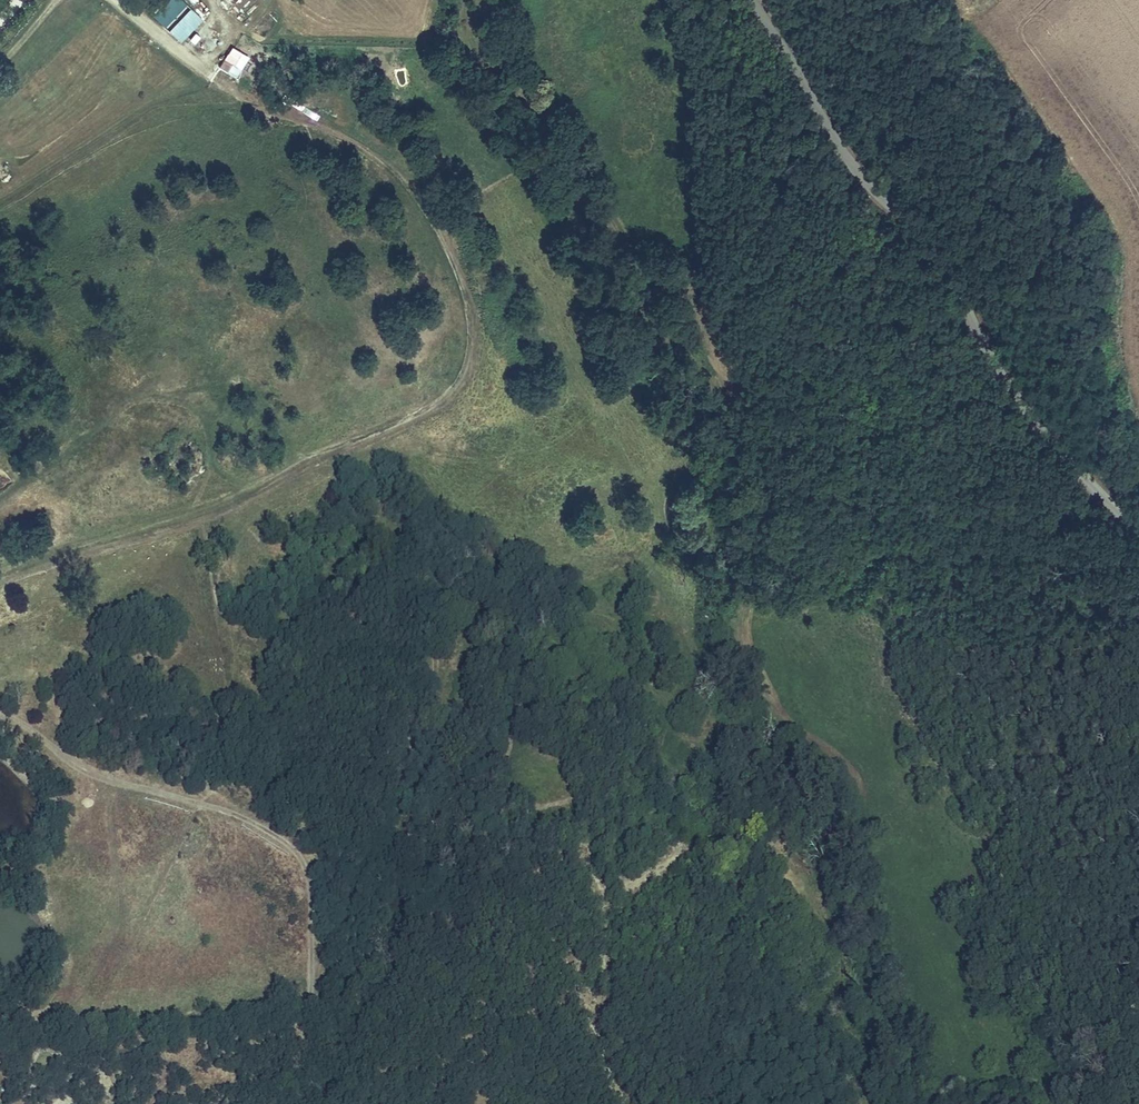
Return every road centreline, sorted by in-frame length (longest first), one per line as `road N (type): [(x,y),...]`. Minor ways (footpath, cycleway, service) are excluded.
road 1 (track): [(115,0),(244,97),(341,142),(404,187),(442,240),(463,289),(469,345),(461,378),(437,408),(0,581)]
road 2 (unclassified): [(751,0),(850,163),(946,263),(986,349),(1055,443),(1138,537)]

